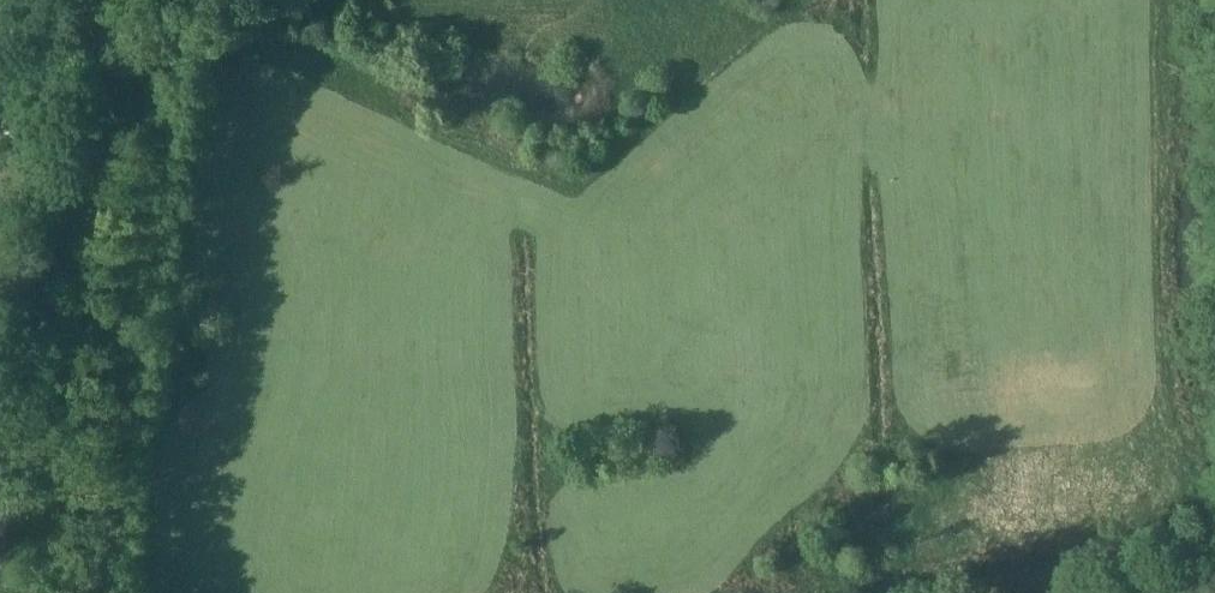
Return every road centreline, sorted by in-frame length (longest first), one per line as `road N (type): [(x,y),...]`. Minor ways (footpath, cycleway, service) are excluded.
road 1 (residential): [(99,592),(119,354),(153,140),(155,0)]

